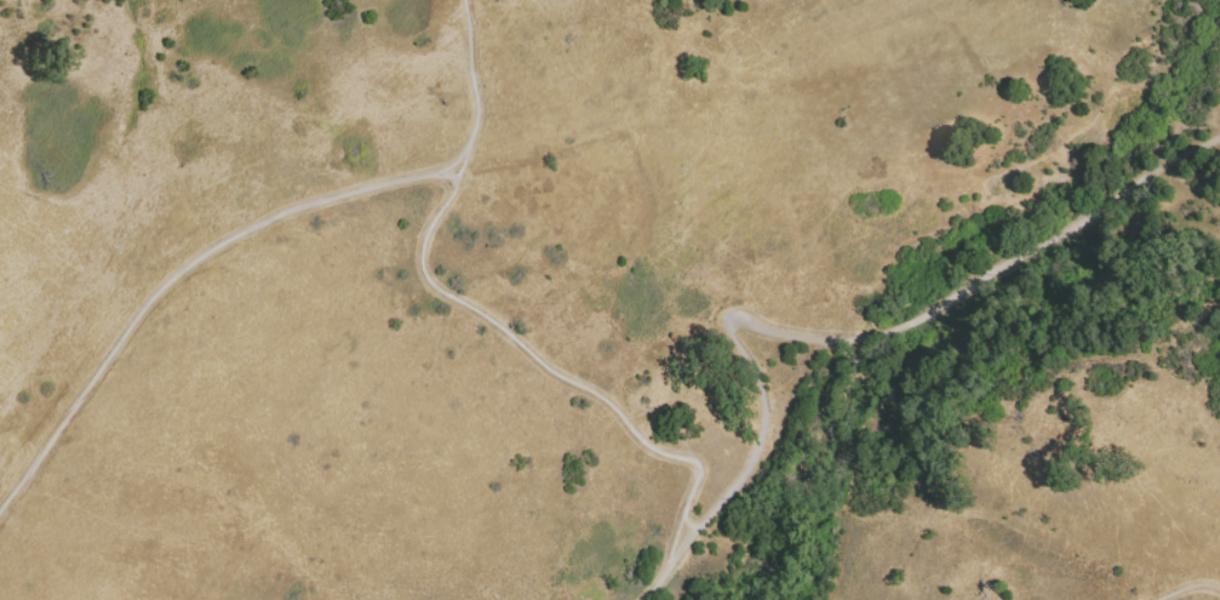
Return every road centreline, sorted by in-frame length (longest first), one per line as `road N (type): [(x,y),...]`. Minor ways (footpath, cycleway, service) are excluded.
road 1 (track): [(895,330),(832,342),(721,315),(756,366),(767,424),(734,495),(697,531),(650,599)]
road 2 (track): [(1219,147),(1158,179),(1073,241),(1039,247),(909,325)]

